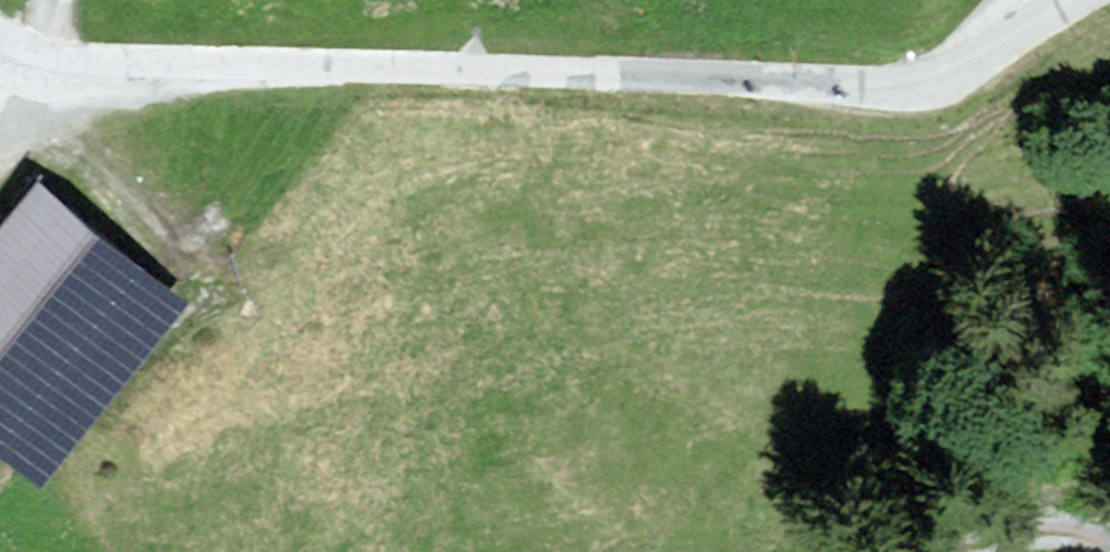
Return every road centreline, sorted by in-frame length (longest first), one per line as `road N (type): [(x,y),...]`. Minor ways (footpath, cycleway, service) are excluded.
road 1 (unclassified): [(1070,0),(958,75),(909,89),(421,68),(57,66),(0,49)]
road 2 (track): [(961,551),(1046,535),(1109,548)]

